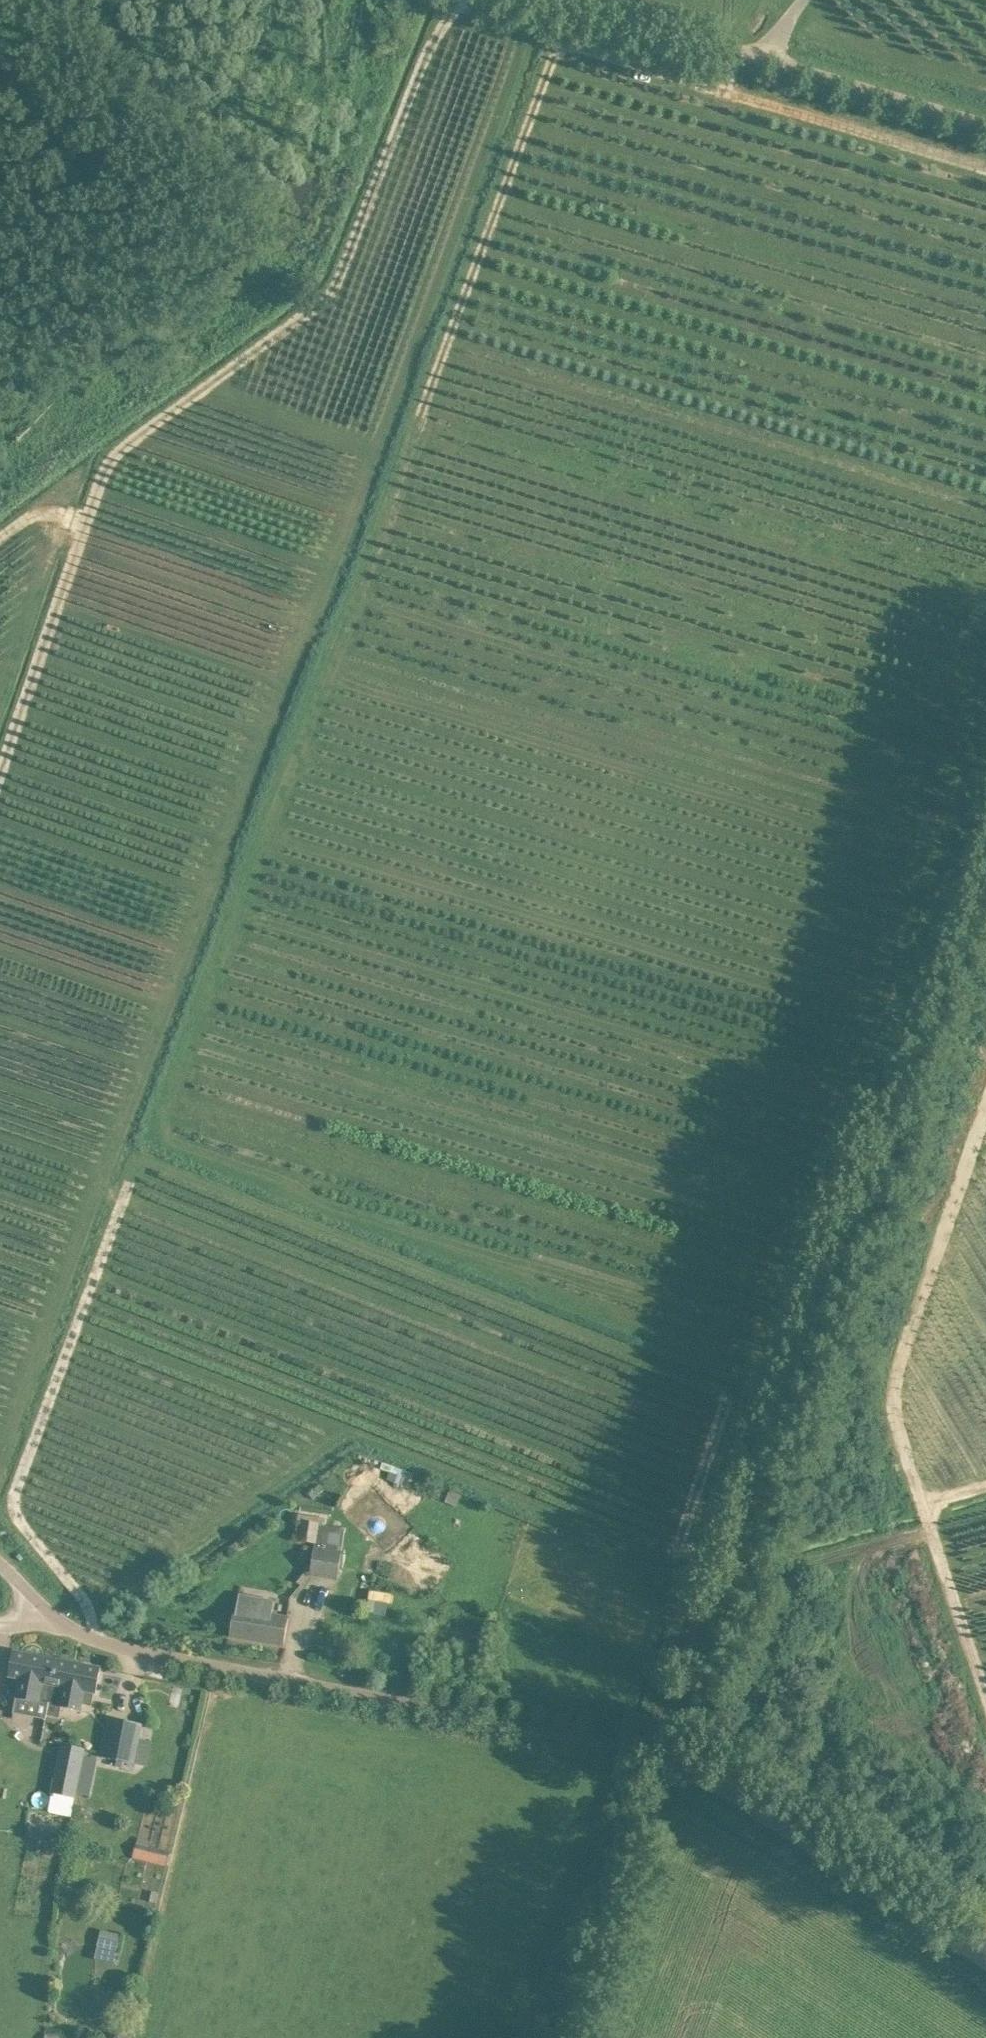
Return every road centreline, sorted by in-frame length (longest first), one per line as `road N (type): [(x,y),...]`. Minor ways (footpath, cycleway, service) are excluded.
road 1 (track): [(651,1753),(985,702)]
road 2 (unclassified): [(985,1953),(714,1783),(651,1753),(93,1643),(45,1619)]
road 3 (unclassified): [(985,123),(755,55)]
road 4 (unclassified): [(755,55),(566,0)]

